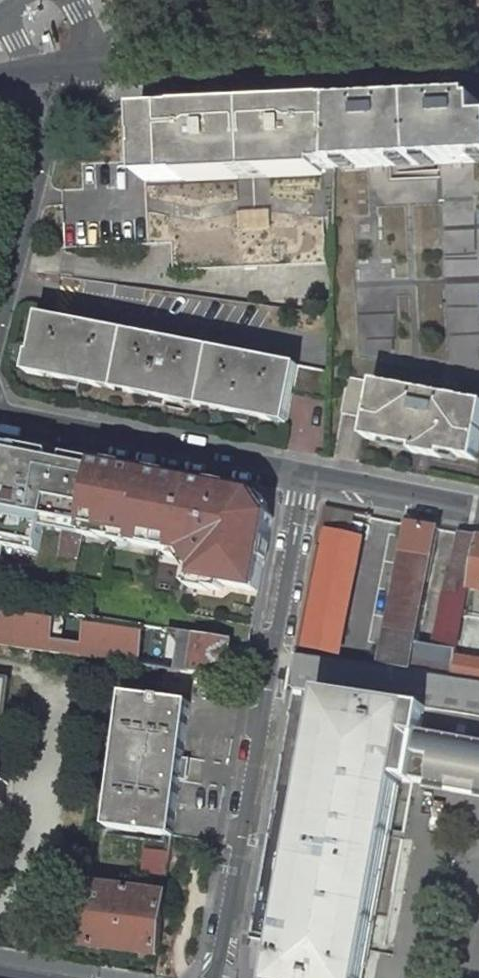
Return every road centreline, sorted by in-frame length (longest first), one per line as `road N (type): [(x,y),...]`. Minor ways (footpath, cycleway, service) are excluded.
road 1 (residential): [(212,977),(307,473)]
road 2 (tertiary): [(95,63),(478,44)]
road 3 (residential): [(307,473),(0,416)]
road 4 (residential): [(0,334),(46,142),(95,63)]
road 5 (residential): [(478,507),(307,473)]

